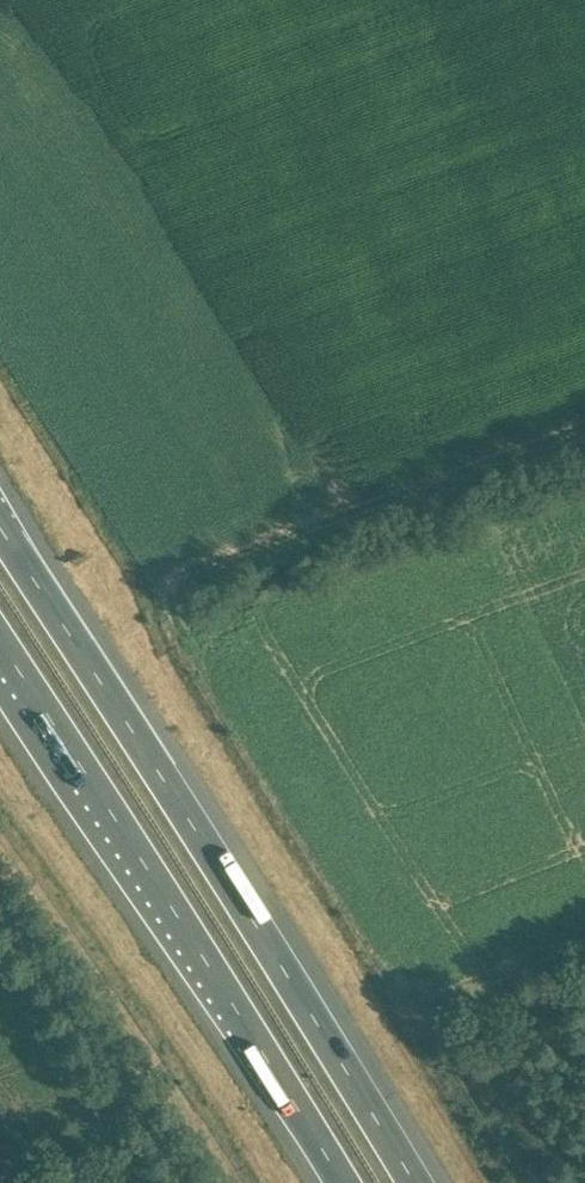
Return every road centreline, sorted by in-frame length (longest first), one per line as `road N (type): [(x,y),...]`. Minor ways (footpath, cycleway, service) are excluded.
road 1 (motorway): [(413,1182),(0,528)]
road 2 (motorway): [(0,643),(340,1182)]
road 3 (unclassified): [(187,1182),(0,898)]

